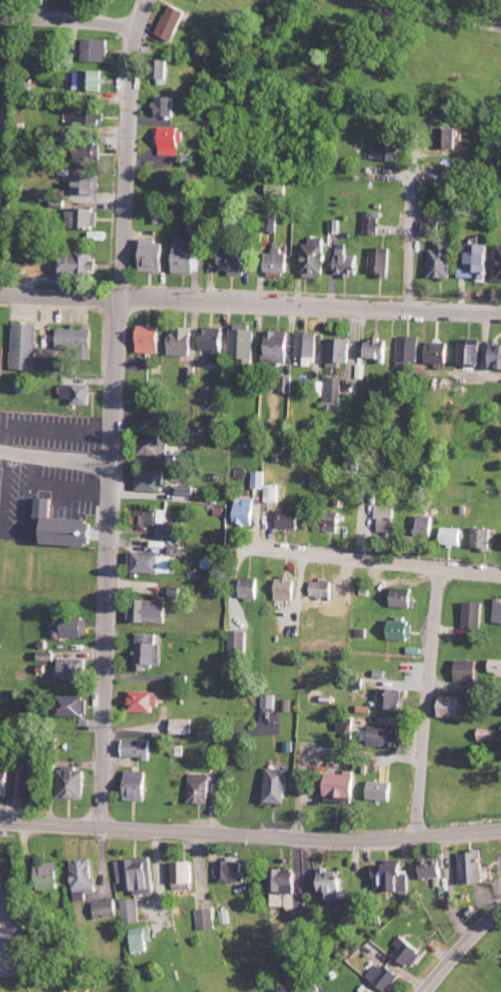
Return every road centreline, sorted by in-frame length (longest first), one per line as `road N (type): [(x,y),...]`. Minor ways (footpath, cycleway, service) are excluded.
road 1 (residential): [(102,826),(131,99),(134,52),(151,0)]
road 2 (secondary): [(0,820),(362,839),(500,830)]
road 3 (residential): [(500,317),(0,292)]
road 4 (residential): [(416,836),(443,567)]
road 5 (residential): [(500,574),(251,545)]
road 6 (residential): [(406,314),(419,142)]
road 7 (residential): [(141,23),(0,11)]

